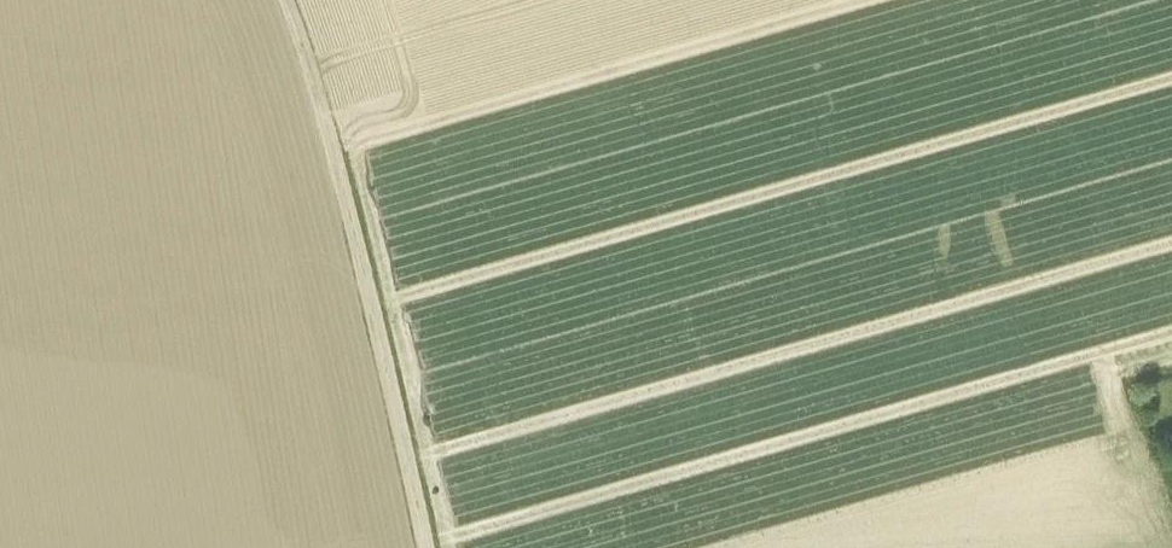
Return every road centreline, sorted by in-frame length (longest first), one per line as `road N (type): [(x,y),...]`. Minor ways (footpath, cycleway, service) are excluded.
road 1 (track): [(423,547),(269,0)]

